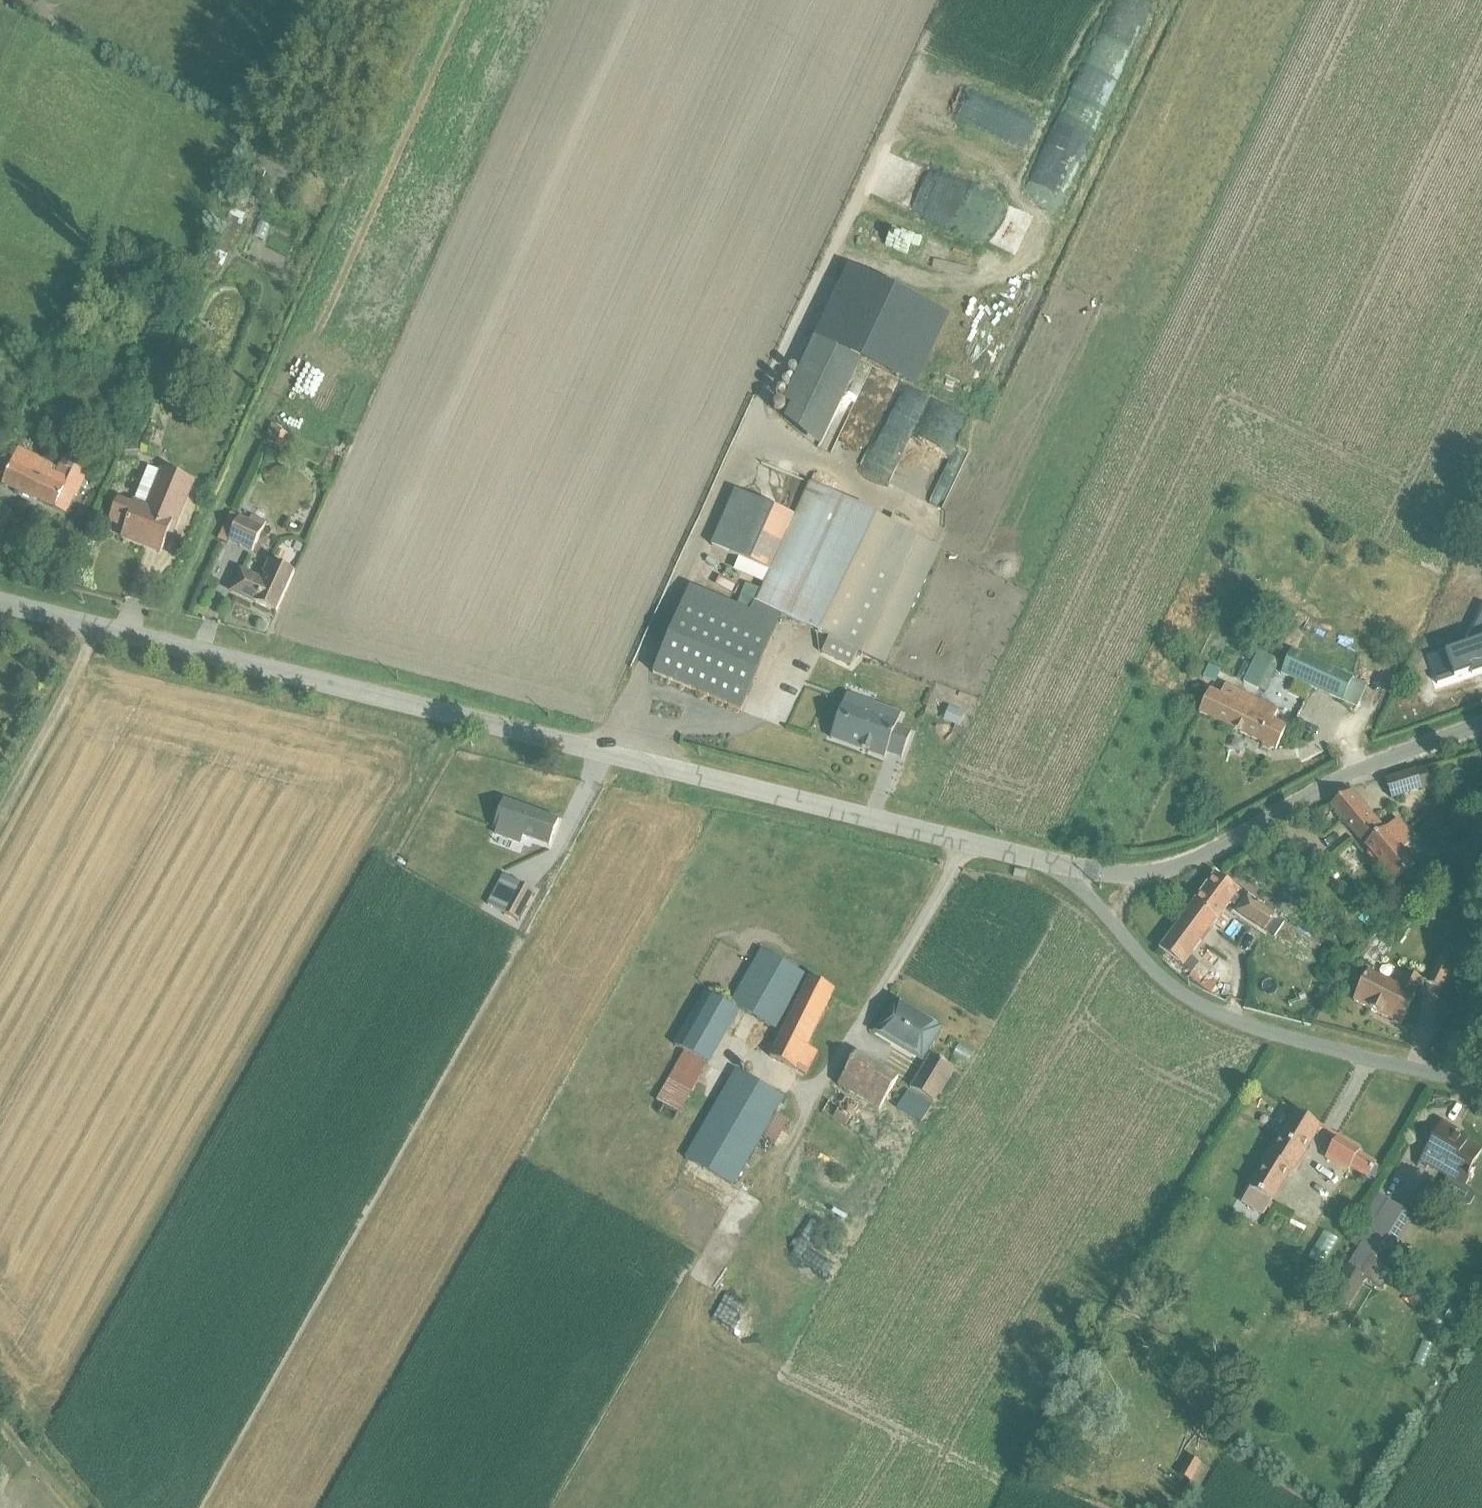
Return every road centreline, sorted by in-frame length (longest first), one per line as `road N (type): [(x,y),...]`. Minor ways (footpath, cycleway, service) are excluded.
road 1 (unclassified): [(0,603),(1064,871)]
road 2 (unclassified): [(1064,871),(1142,958),(1208,1010),(1271,1035),(1481,1086)]
road 3 (unclassified): [(1064,871),(1139,881),(1377,766),(1481,732)]

